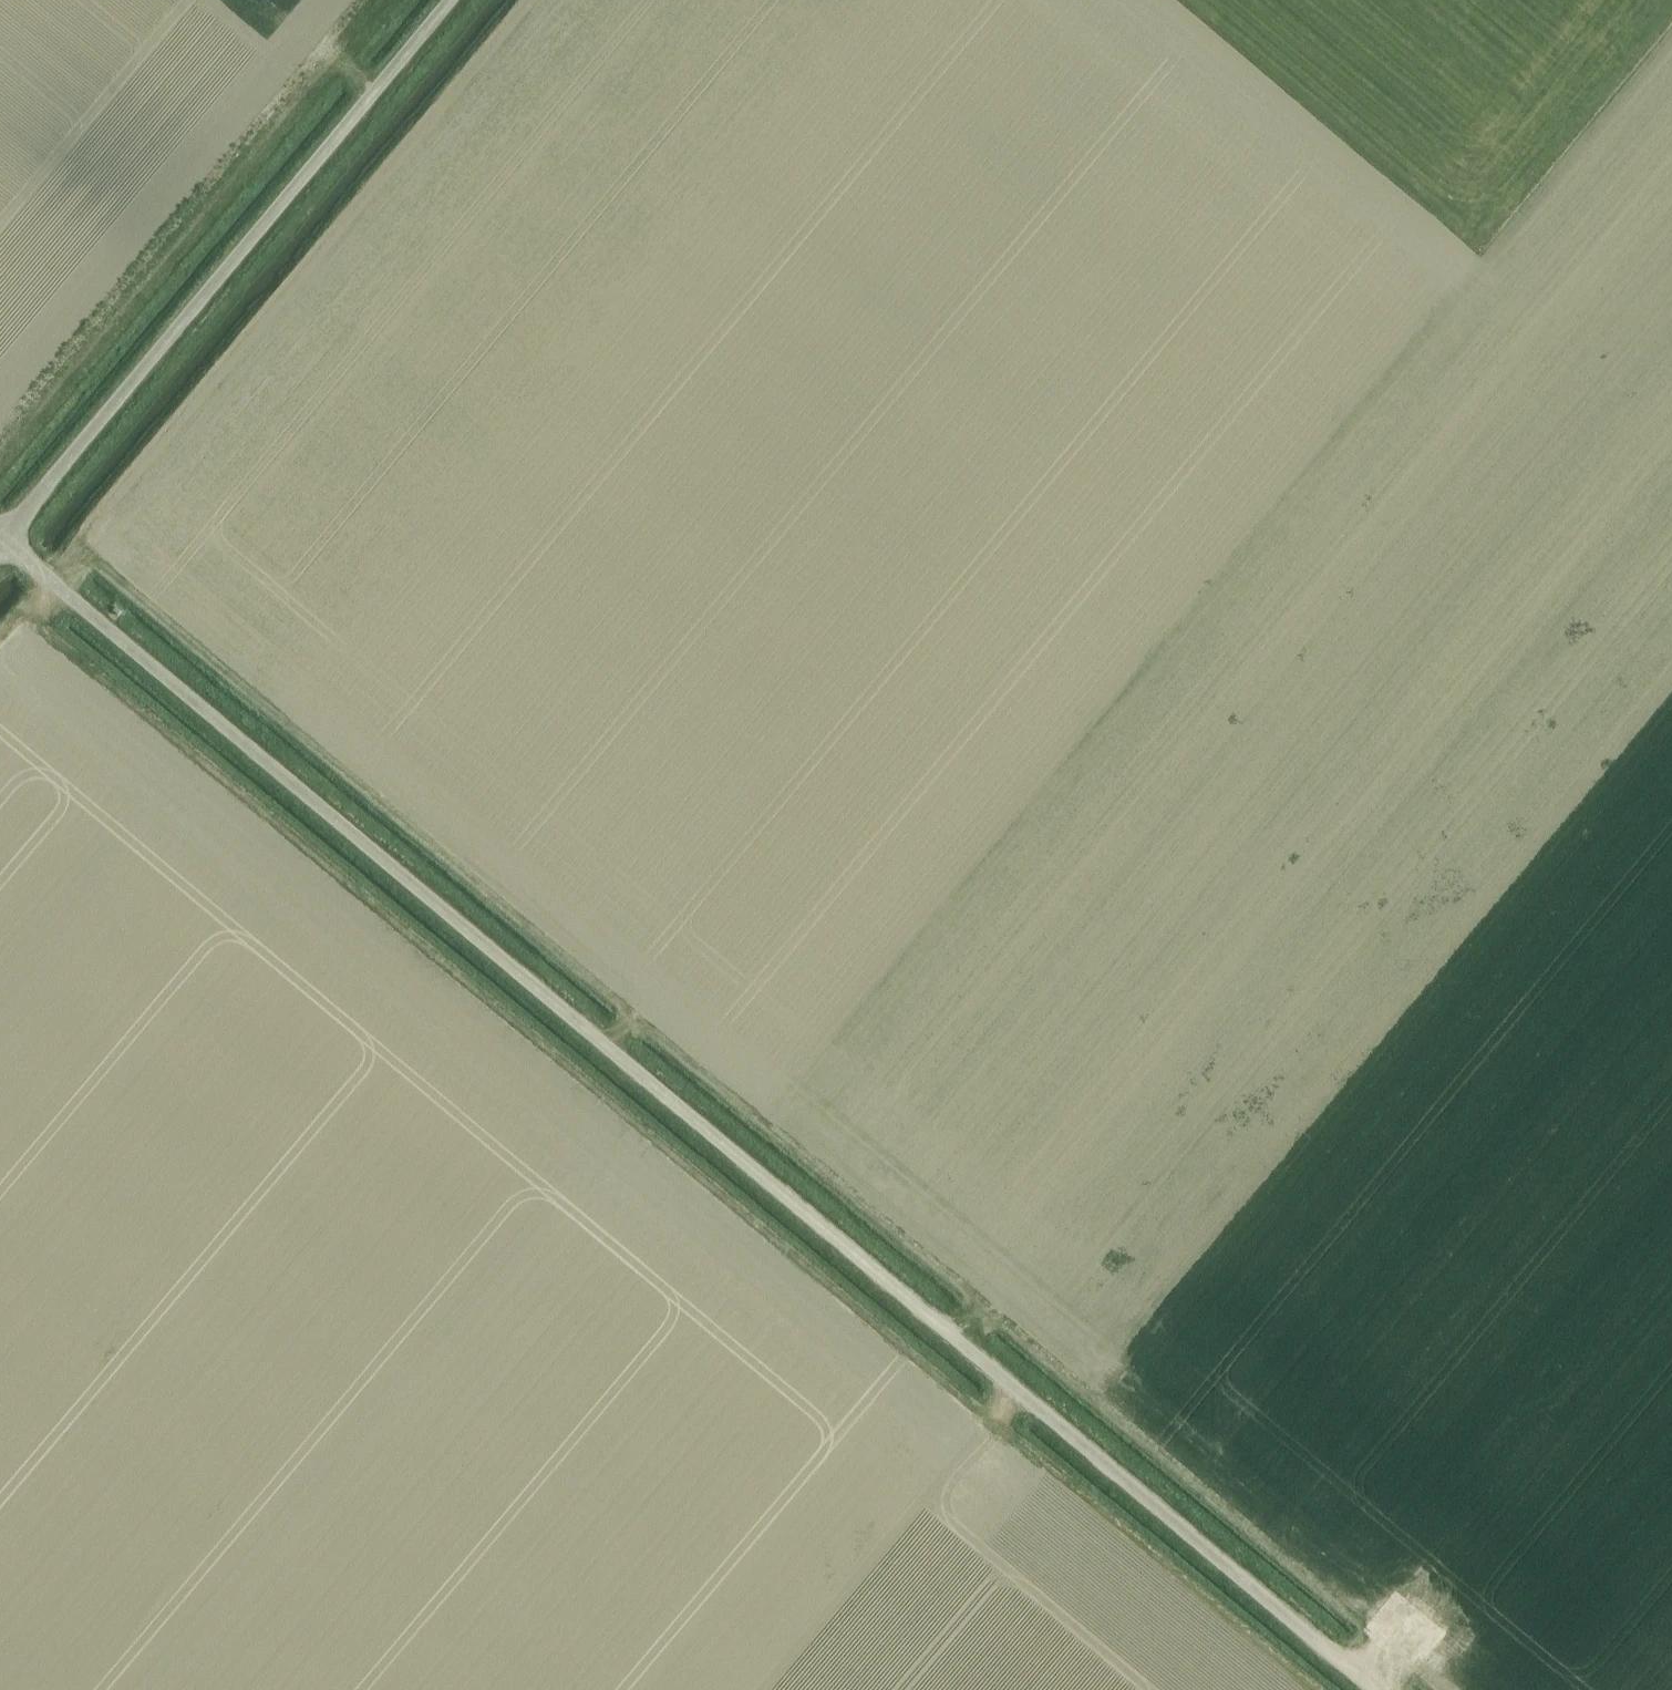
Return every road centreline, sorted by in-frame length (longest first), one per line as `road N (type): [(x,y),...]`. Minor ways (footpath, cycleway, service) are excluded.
road 1 (unclassified): [(1369,1689),(0,544)]
road 2 (unclassified): [(0,542),(454,0)]

